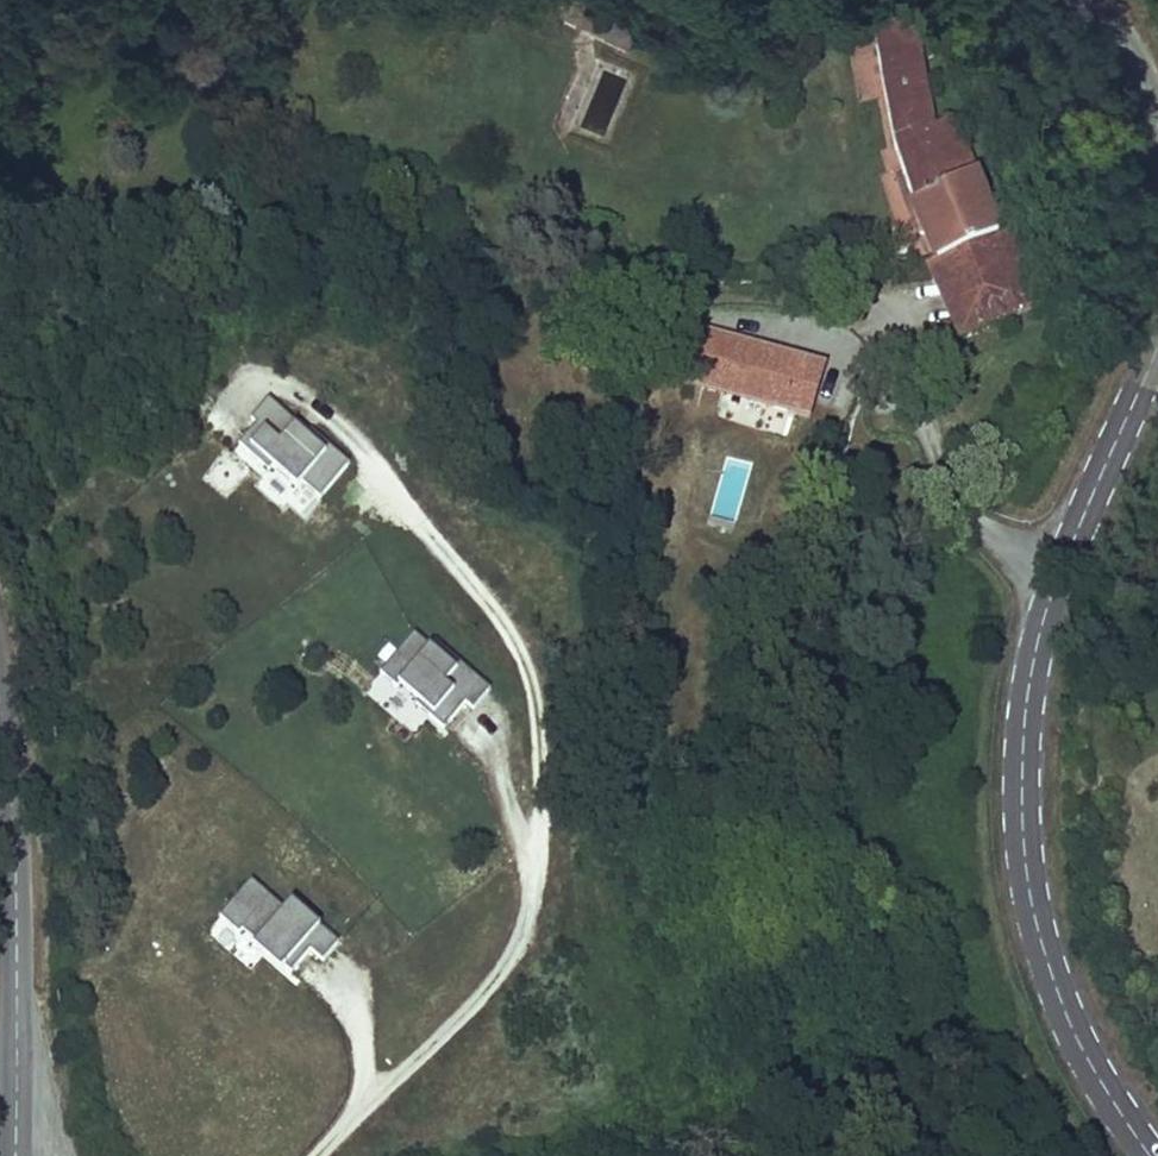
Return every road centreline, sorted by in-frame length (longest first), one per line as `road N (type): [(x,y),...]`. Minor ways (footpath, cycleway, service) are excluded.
road 1 (tertiary): [(1061,567),(1023,731),(1028,876),(1070,1024),(1150,1155)]
road 2 (tertiary): [(0,705),(15,852),(16,1136)]
road 3 (residential): [(1061,567),(981,524),(946,476),(902,359),(840,307)]
road 4 (tertiary): [(1157,345),(1061,567)]
road 5 (tertiary): [(1087,0),(1125,50),(1157,131)]

